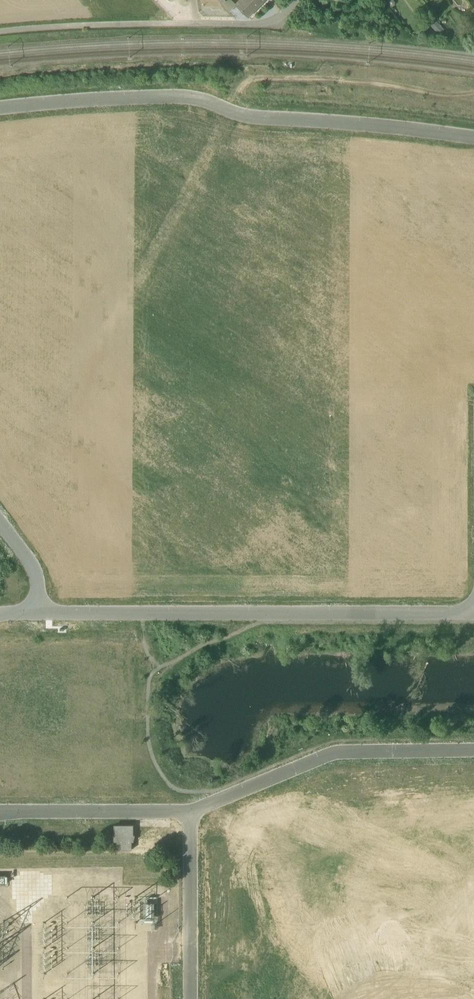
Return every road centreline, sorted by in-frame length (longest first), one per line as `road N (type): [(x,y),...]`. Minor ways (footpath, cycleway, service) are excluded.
road 1 (unclassified): [(473,137),(256,119),(171,97),(0,109)]
road 2 (unclassified): [(37,612),(455,613),(473,603)]
road 3 (unclassified): [(0,32),(260,25),(280,19),(296,0)]
road 4 (track): [(231,111),(246,82),(316,77),(456,98),(473,91)]

